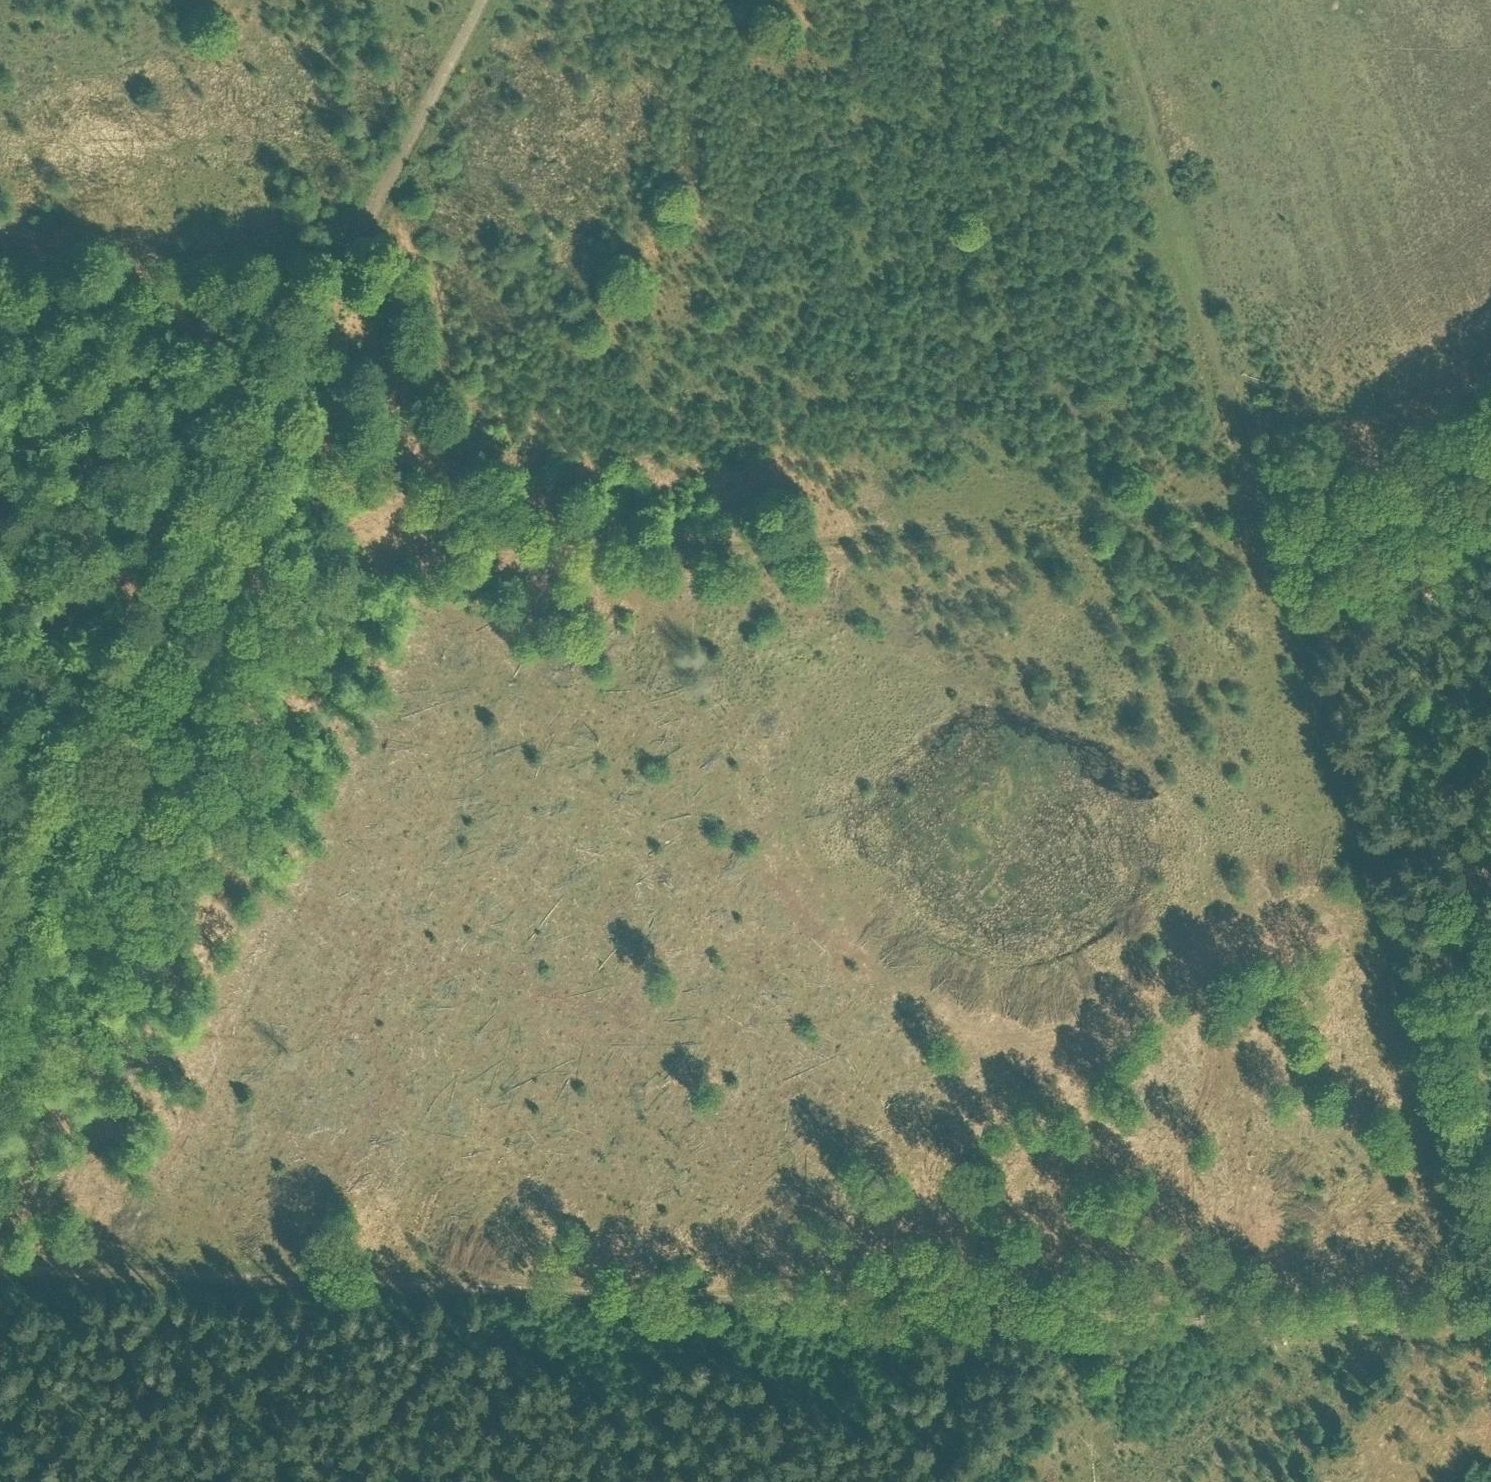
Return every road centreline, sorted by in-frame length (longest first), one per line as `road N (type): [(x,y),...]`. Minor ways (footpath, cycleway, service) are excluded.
road 1 (track): [(0,1270),(1439,1328),(1490,1323)]
road 2 (track): [(1490,1266),(1107,0)]
road 3 (track): [(1490,384),(1353,474),(1263,506),(1219,484),(1159,510),(798,543),(688,542),(461,474),(405,377),(353,331),(301,327)]
road 4 (track): [(0,935),(191,568),(330,256),(462,0)]

